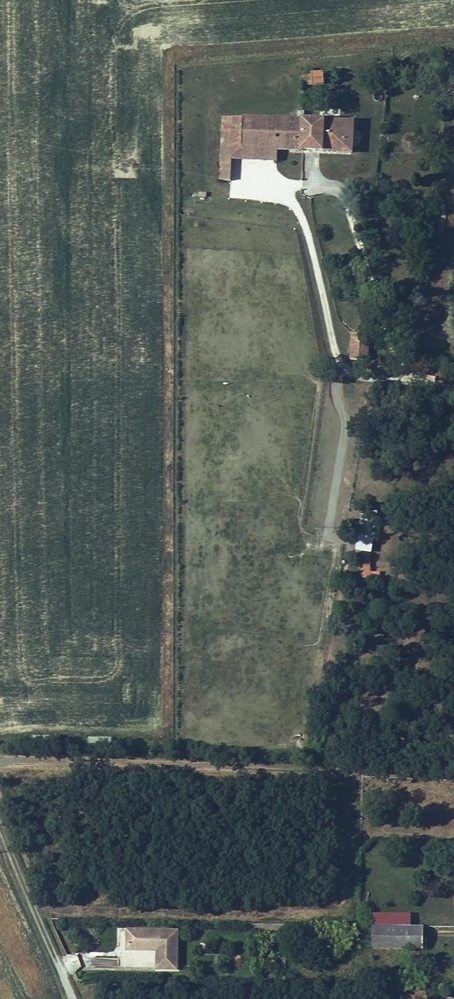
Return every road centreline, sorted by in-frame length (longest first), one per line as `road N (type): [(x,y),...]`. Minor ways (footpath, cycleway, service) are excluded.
road 1 (track): [(0,829),(56,958)]

